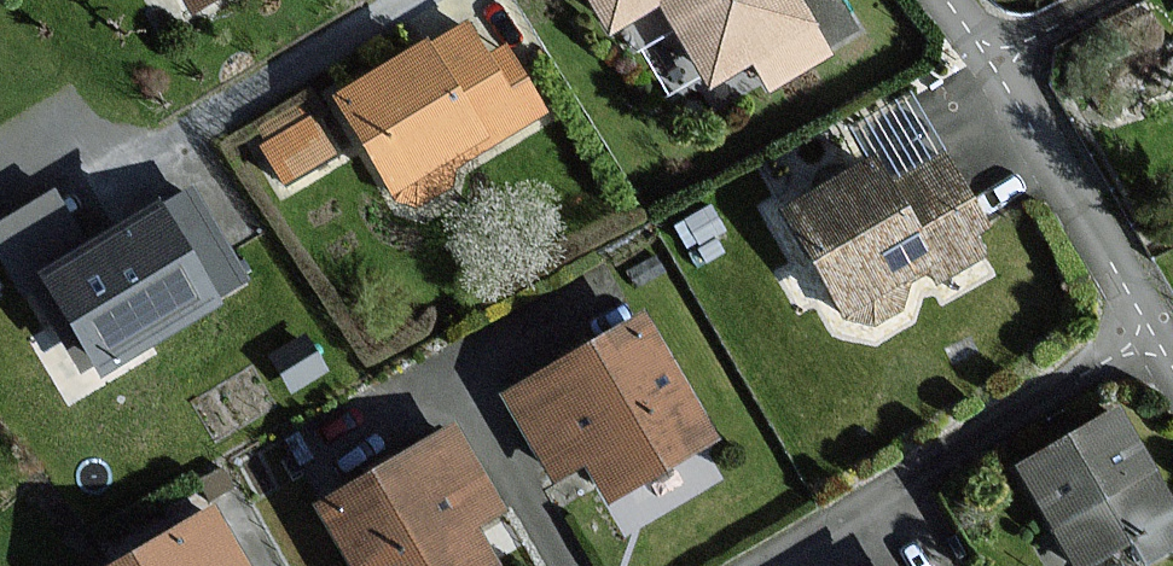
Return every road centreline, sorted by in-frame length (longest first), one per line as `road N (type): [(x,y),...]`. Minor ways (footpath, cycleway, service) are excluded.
road 1 (residential): [(766,565),(1157,336)]
road 2 (residential): [(992,64),(1157,336)]
road 3 (residential): [(992,64),(1109,0)]

